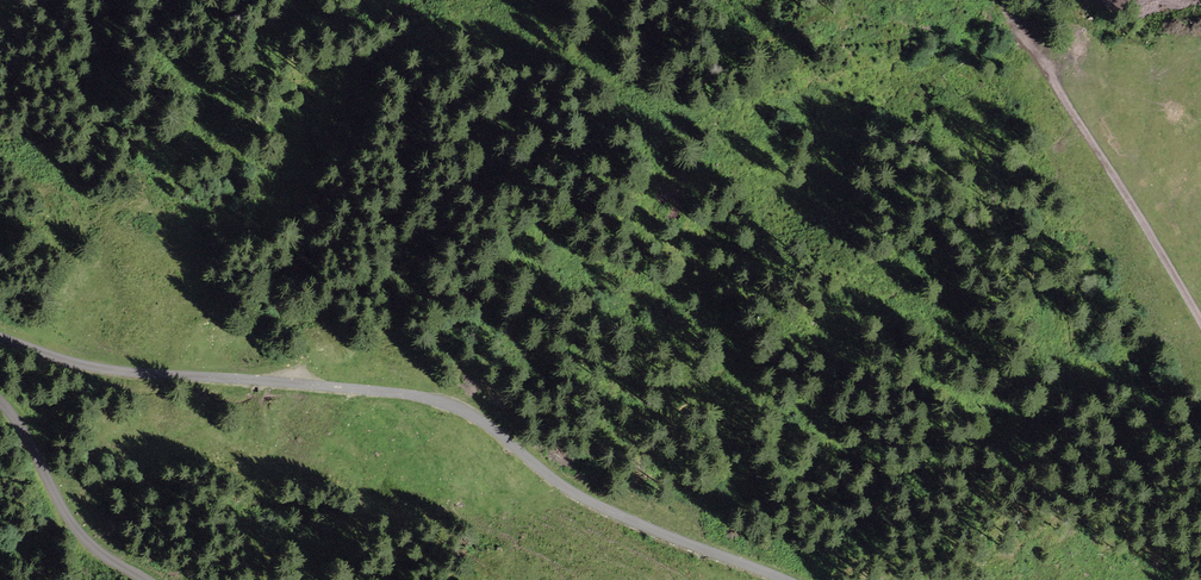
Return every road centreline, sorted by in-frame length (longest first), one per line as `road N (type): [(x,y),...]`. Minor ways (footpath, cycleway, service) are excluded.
road 1 (track): [(0,336),(118,370),(442,399),(476,414),(577,494),(788,579)]
road 2 (track): [(1200,327),(1001,0)]
road 3 (track): [(140,579),(78,532),(0,401)]

